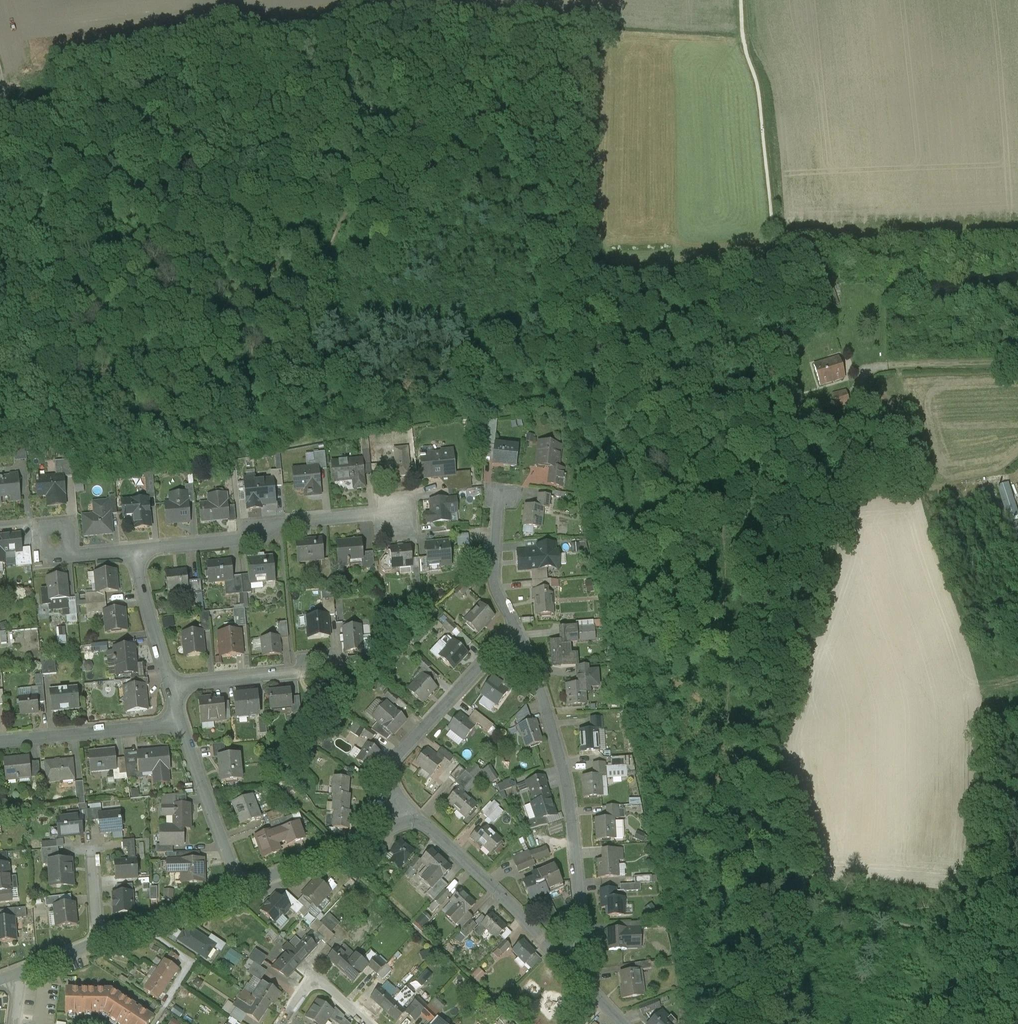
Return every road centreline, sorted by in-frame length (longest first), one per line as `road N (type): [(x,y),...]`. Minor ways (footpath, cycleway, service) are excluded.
road 1 (residential): [(578,970),(584,920),(573,809),(520,630)]
road 2 (residential): [(134,550),(252,537),(267,523),(401,510)]
road 3 (residential): [(414,819),(395,796),(401,752),(520,630)]
road 4 (residential): [(578,970),(414,819)]
road 5 (residential): [(242,888),(414,819)]
road 6 (residential): [(0,741),(184,722)]
road 7 (track): [(830,491),(1013,475)]
road 8 (residential): [(242,888),(184,722)]
road 9 (residential): [(104,940),(242,888)]
road 10 (residential): [(173,686),(318,665)]
road 11 (residential): [(520,630),(492,566),(501,494)]
road 12 (residential): [(173,686),(134,550)]
road 13 (residential): [(370,1023),(320,983),(282,1023)]

